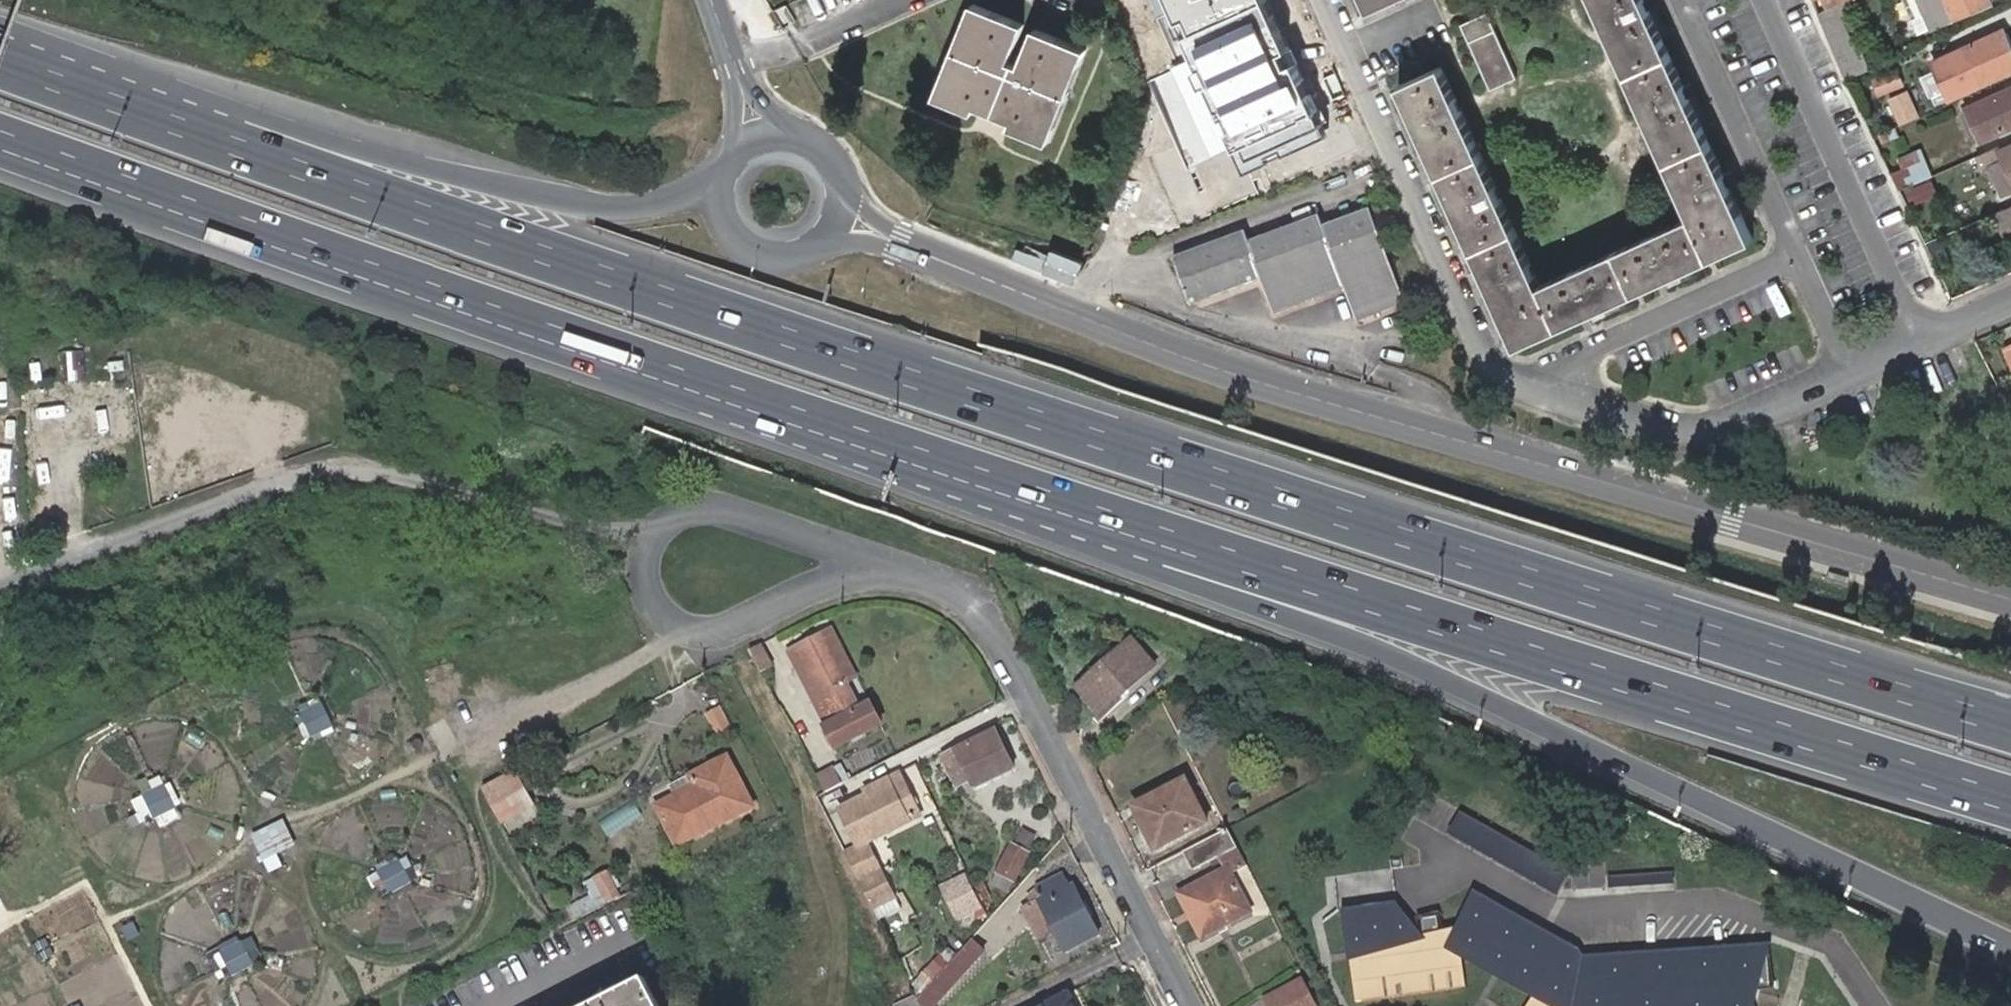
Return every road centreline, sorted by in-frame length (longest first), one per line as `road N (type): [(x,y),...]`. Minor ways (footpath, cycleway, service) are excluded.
road 1 (motorway): [(2010,716),(1452,549),(117,105)]
road 2 (motorway): [(792,409),(1080,537),(1346,633),(2010,942)]
road 3 (motorway): [(792,409),(1433,623),(2010,798)]
road 4 (tertiary): [(2010,602),(1235,376),(836,217)]
road 5 (residential): [(1324,0),(1491,370),(1687,435),(2010,294)]
road 6 (motorway): [(0,139),(792,409)]
road 7 (motorway): [(720,186),(633,207),(586,205),(311,136),(117,105)]
road 8 (residential): [(1191,1005),(1014,667),(961,592),(884,565)]
road 9 (residential): [(884,565),(743,514),(682,525),(646,571),(656,614),(682,640),(717,642),(791,601)]
road 10 (tertiary): [(720,186),(726,224),(754,250),(793,254),(826,234),(836,217)]
road 11 (residential): [(758,139),(712,0)]
road 12 (tertiary): [(836,217),(837,178),(815,147),(777,135),(758,139)]
road 13 (motorway): [(117,105),(0,61)]

